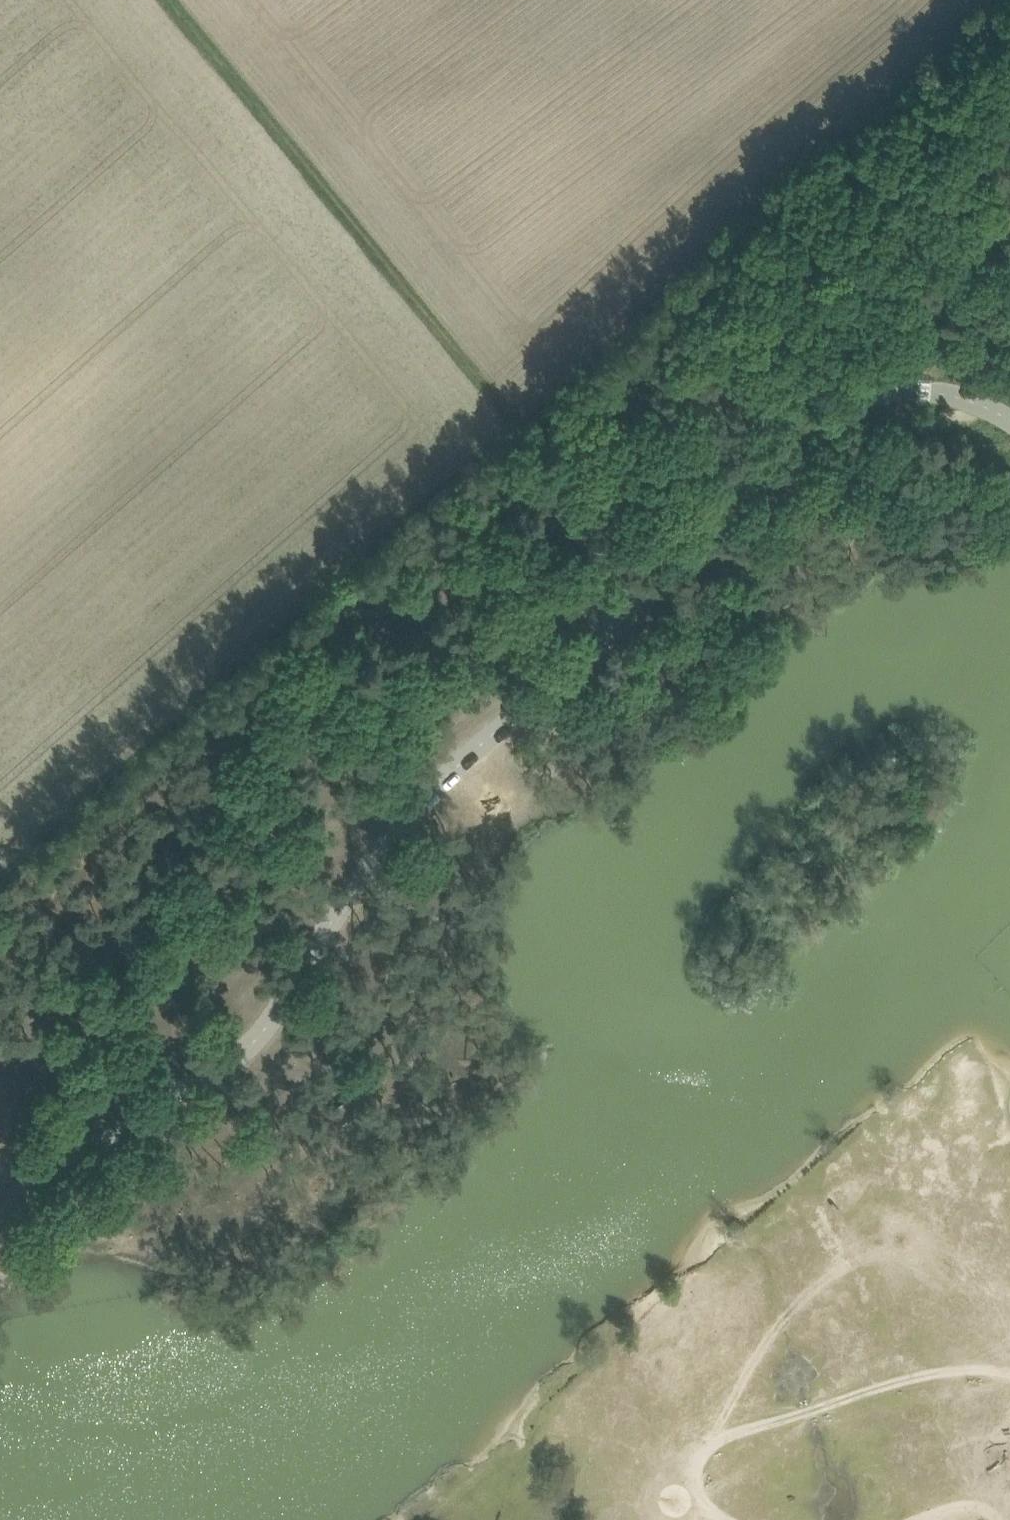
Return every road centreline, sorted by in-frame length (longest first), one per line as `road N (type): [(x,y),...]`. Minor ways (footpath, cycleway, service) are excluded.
road 1 (track): [(728,1519),(713,1512),(694,1464),(724,1436),(922,1377),(1009,1373)]

